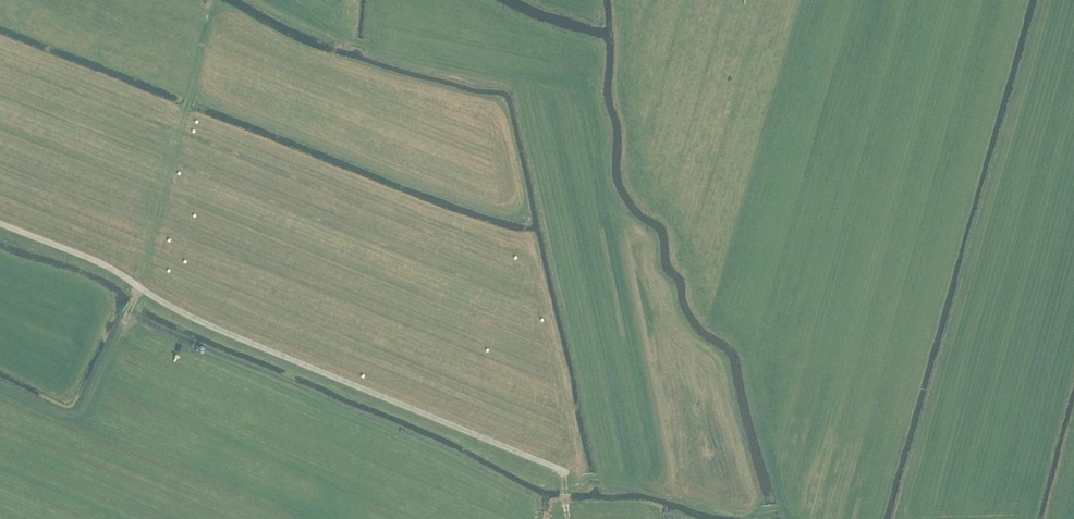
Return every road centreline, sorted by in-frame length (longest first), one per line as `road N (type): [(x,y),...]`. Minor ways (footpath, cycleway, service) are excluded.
road 1 (track): [(0,223),(109,265),(204,322),(566,473)]

